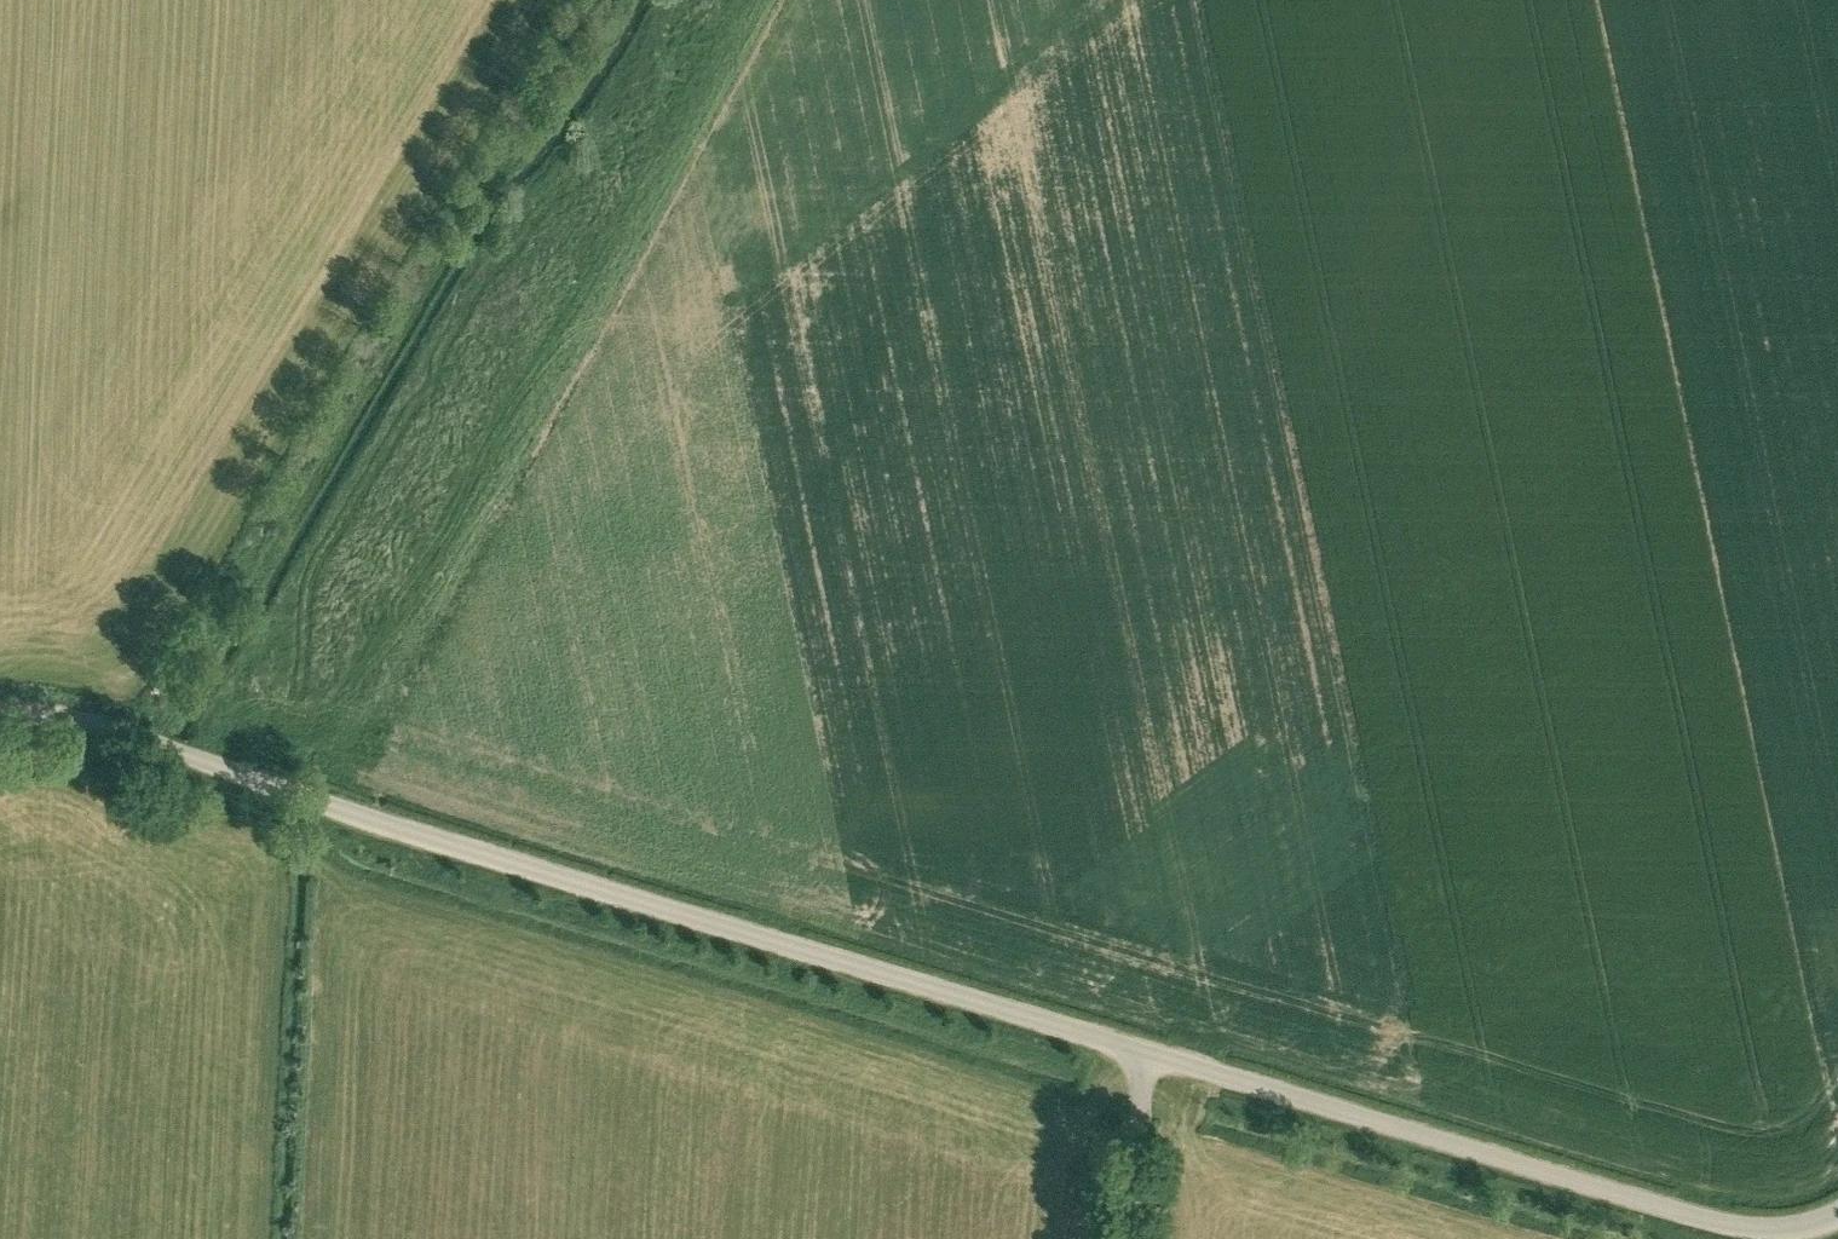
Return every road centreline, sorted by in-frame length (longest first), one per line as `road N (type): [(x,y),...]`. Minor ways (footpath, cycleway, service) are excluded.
road 1 (unclassified): [(0,719),(42,712),(142,738),(278,788),(1148,1057),(1690,1214),(1795,1232),(1837,1224)]

